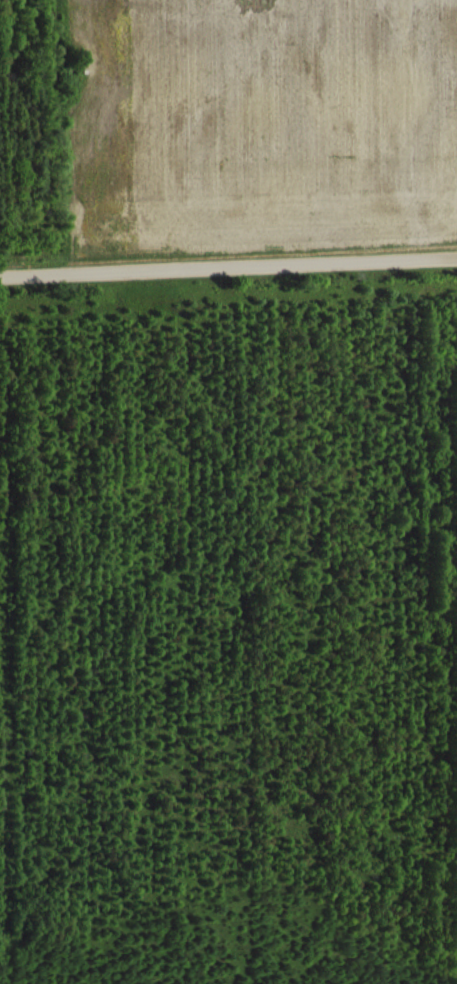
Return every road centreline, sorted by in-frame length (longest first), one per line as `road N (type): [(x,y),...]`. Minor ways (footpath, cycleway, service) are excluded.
road 1 (residential): [(0,278),(456,260)]

